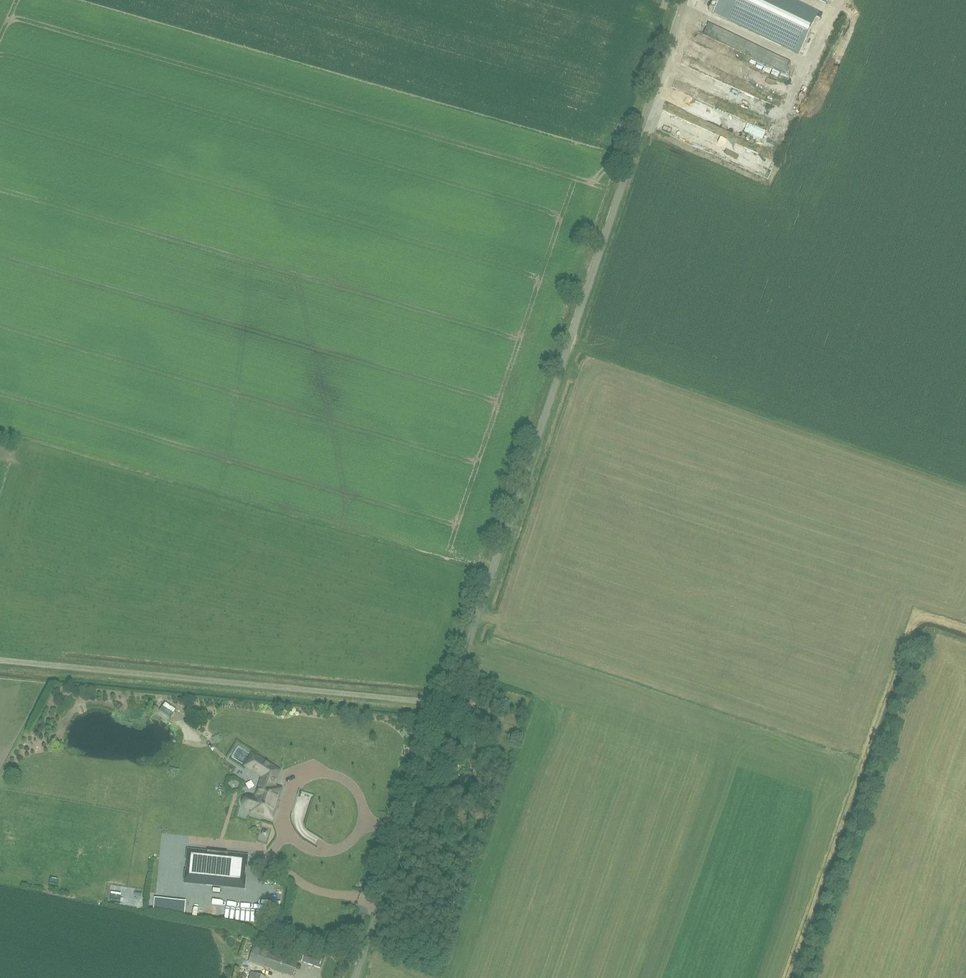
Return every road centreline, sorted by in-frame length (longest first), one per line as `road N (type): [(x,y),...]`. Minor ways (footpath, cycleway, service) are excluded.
road 1 (unclassified): [(354,977),(685,0)]

